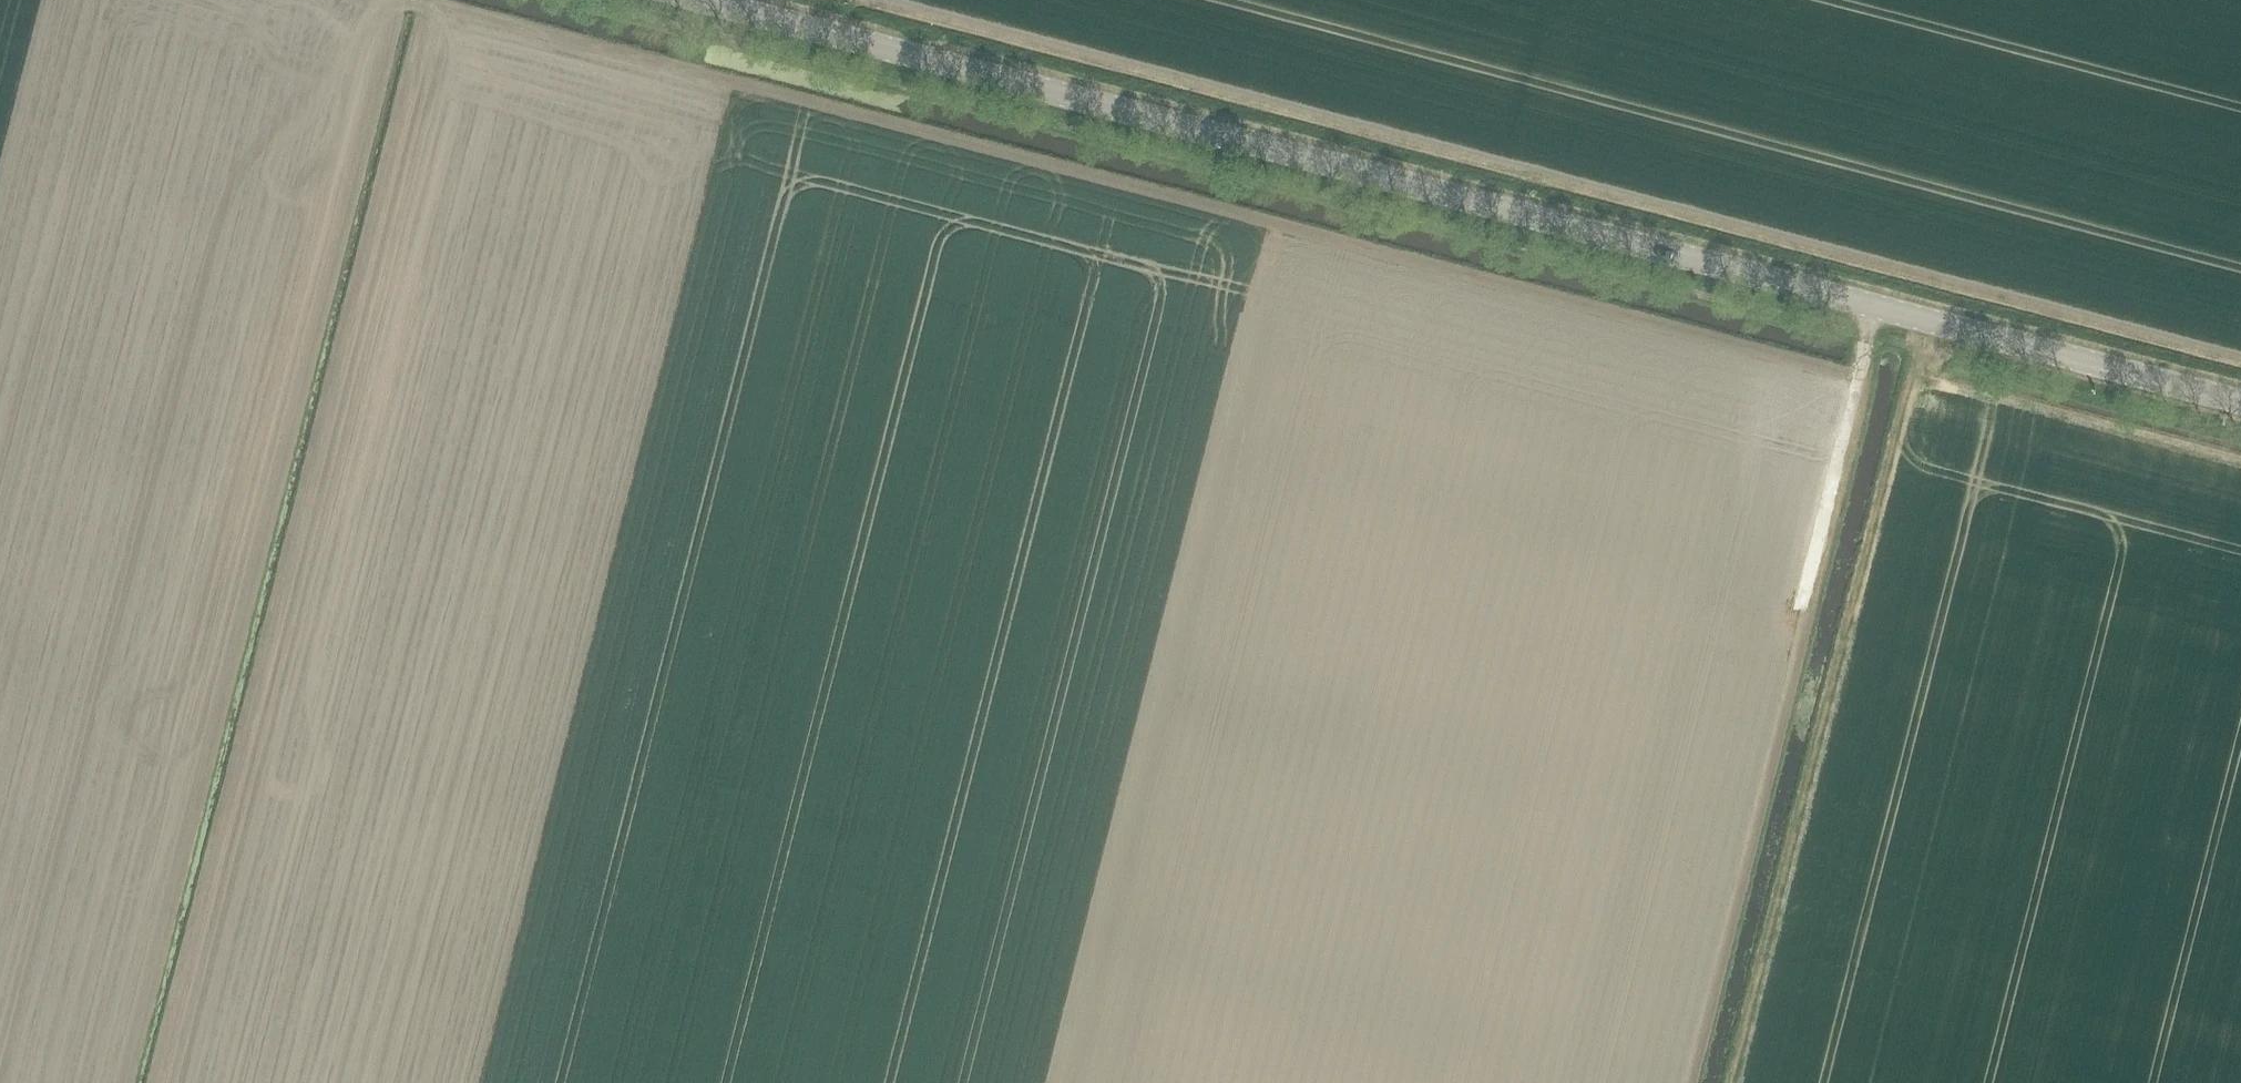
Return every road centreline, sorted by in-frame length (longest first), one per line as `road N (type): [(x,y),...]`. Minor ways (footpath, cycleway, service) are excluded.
road 1 (tertiary): [(687,0),(2240,403)]

